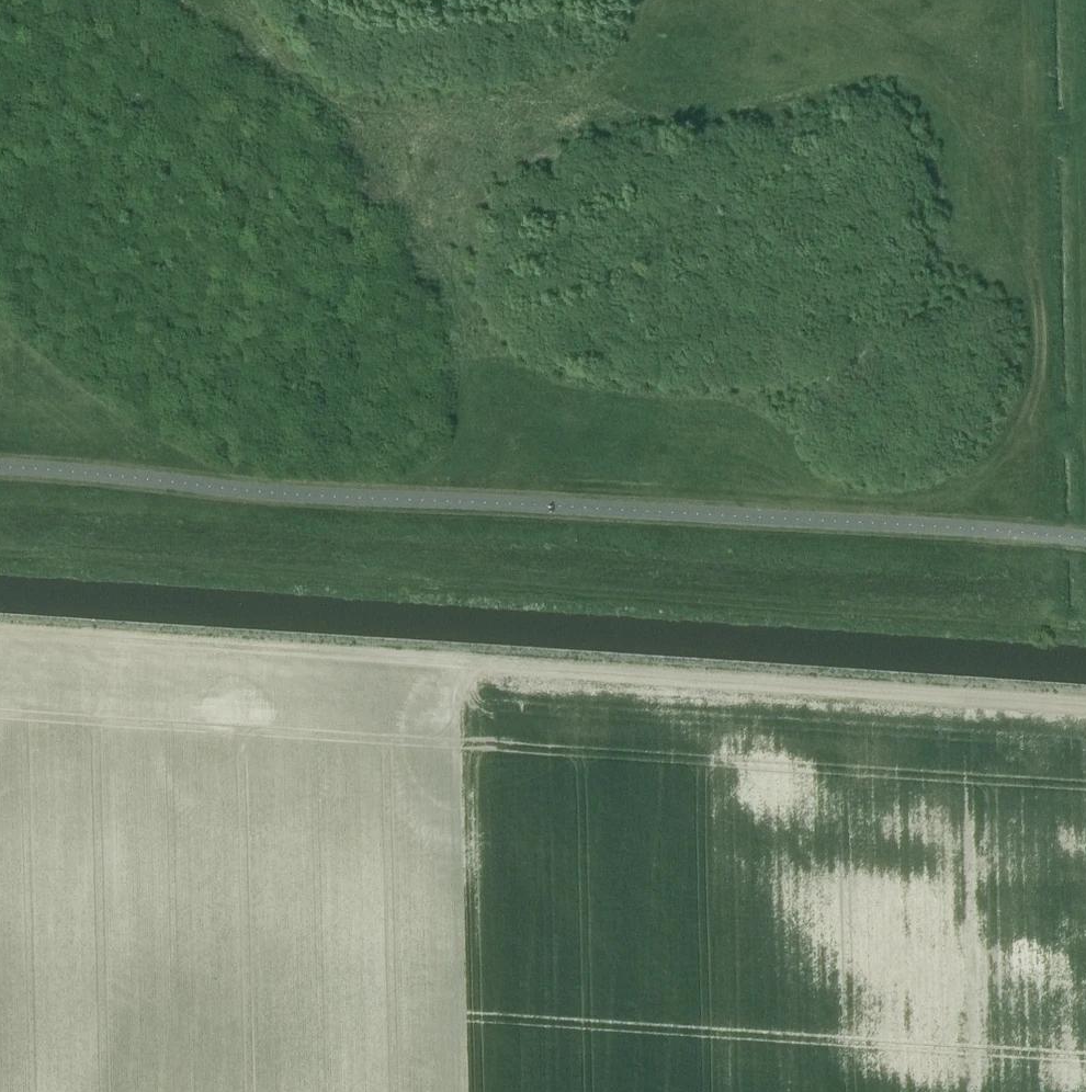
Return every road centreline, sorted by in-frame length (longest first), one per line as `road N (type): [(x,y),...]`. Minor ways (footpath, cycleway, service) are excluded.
road 1 (track): [(1085,625),(0,550)]
road 2 (track): [(1037,621),(1025,0)]

